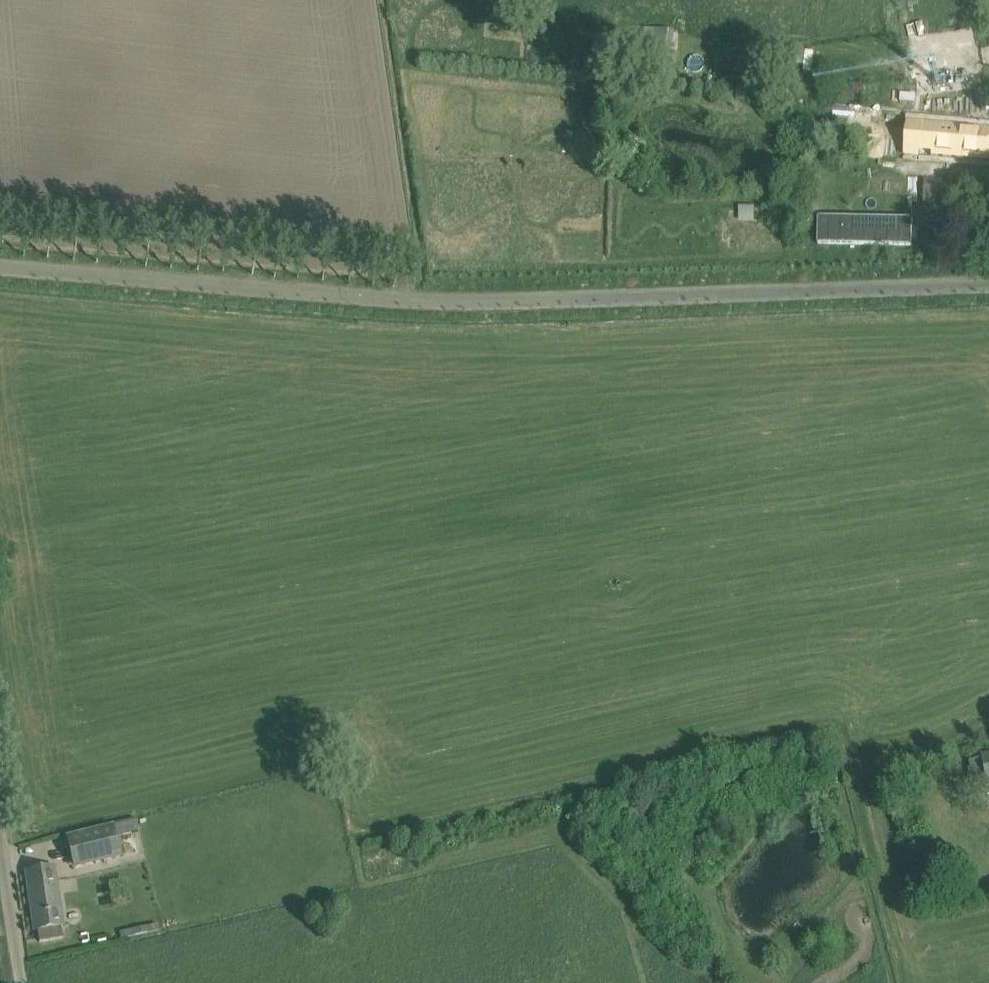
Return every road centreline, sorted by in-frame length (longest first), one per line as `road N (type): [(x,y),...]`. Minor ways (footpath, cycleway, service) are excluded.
road 1 (unclassified): [(988,281),(418,300),(0,265)]
road 2 (unclassified): [(20,982),(0,840)]

